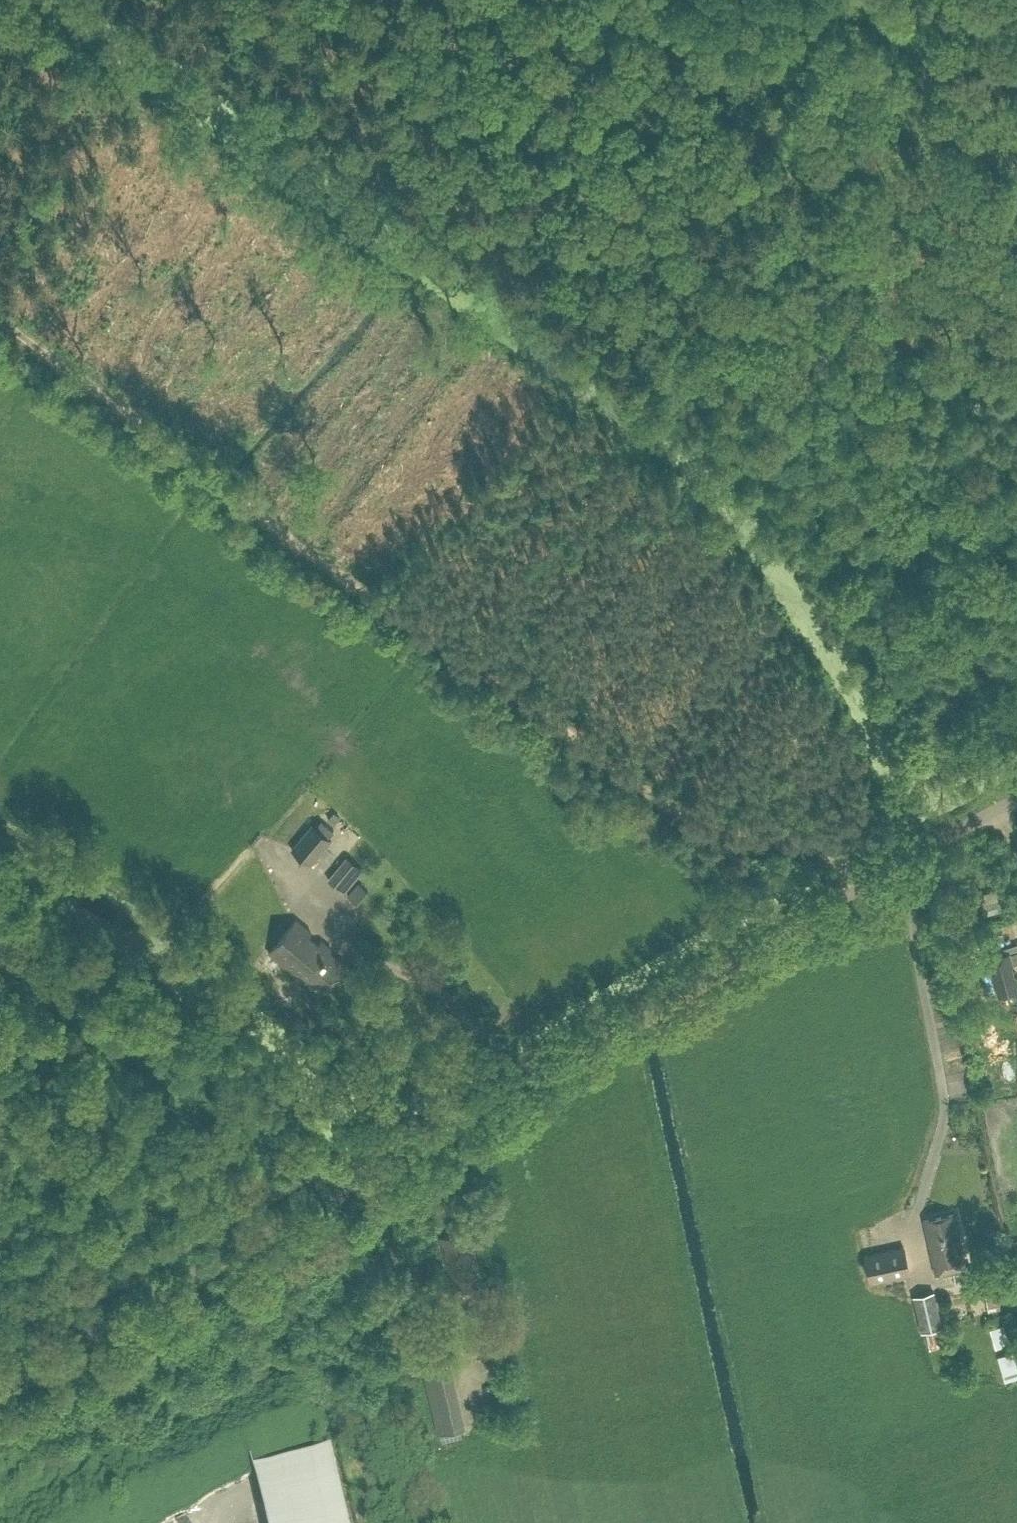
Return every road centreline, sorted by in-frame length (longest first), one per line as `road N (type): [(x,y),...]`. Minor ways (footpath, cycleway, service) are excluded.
road 1 (unclassified): [(0,1385),(1016,794)]
road 2 (track): [(855,887),(831,855),(730,835),(642,790),(262,522),(0,321)]
road 3 (track): [(341,1185),(335,1260),(320,1299),(232,1348),(203,1376),(40,1460)]

